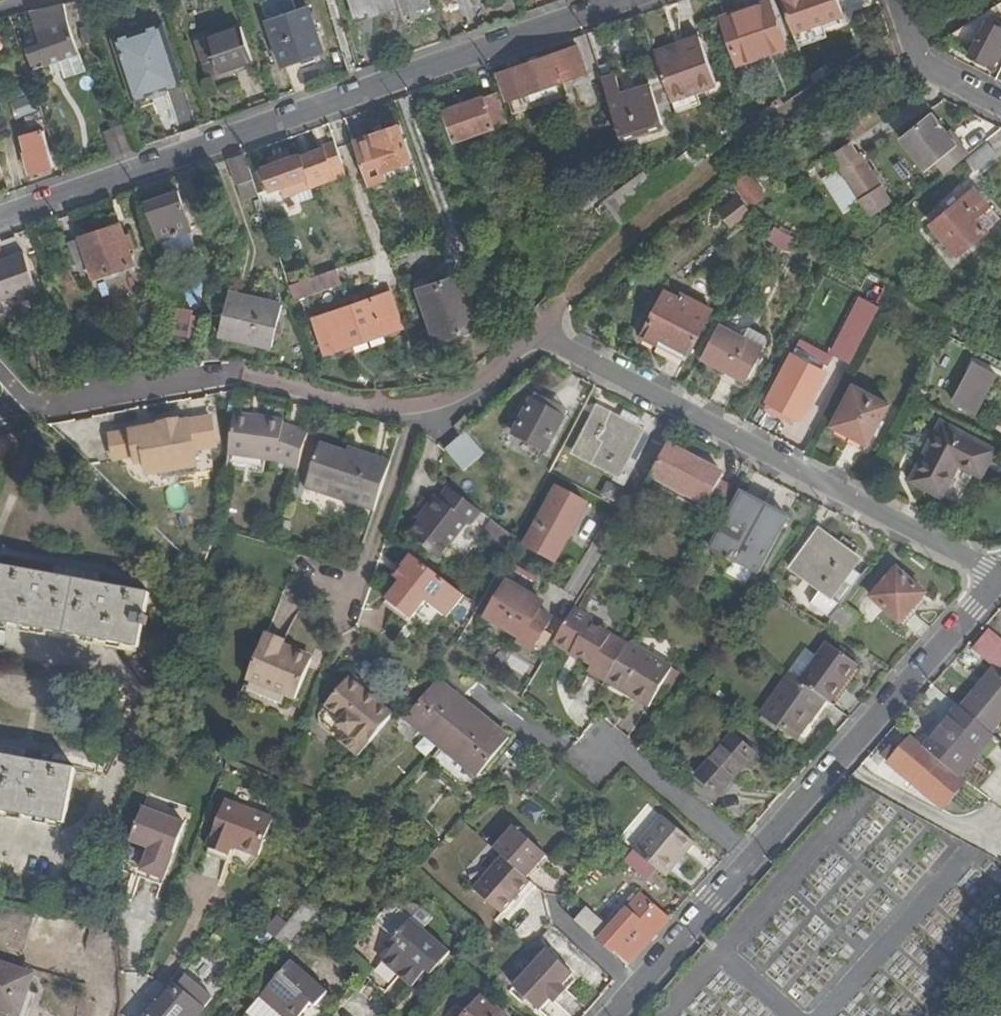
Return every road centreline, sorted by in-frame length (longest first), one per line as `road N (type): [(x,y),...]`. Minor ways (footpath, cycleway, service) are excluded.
road 1 (residential): [(1000,577),(531,333),(455,402),(420,408)]
road 2 (residential): [(0,213),(607,0)]
road 3 (residential): [(1000,577),(753,856)]
road 4 (track): [(239,377),(0,420)]
road 5 (residential): [(420,408),(351,615)]
road 6 (residential): [(753,856),(612,1015)]
road 7 (residential): [(753,856),(610,738)]
road 8 (residential): [(420,408),(356,406),(239,377)]
road 9 (residential): [(892,0),(904,39),(931,72),(1000,107)]

